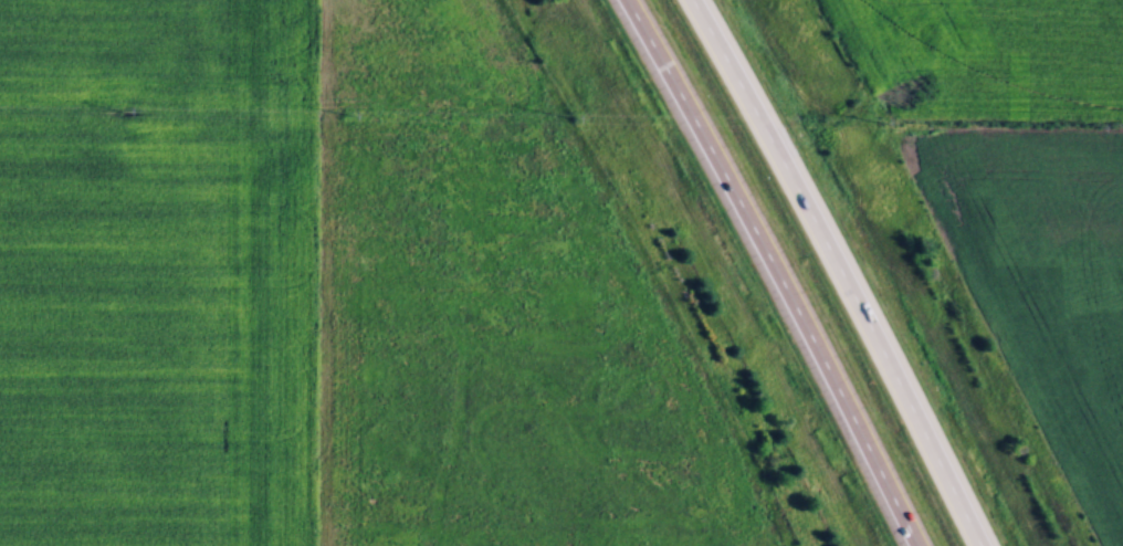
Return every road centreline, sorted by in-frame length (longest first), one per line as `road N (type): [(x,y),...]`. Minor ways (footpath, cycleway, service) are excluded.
road 1 (motorway): [(981,545),(847,276),(691,0)]
road 2 (motorway): [(621,0),(911,545)]

